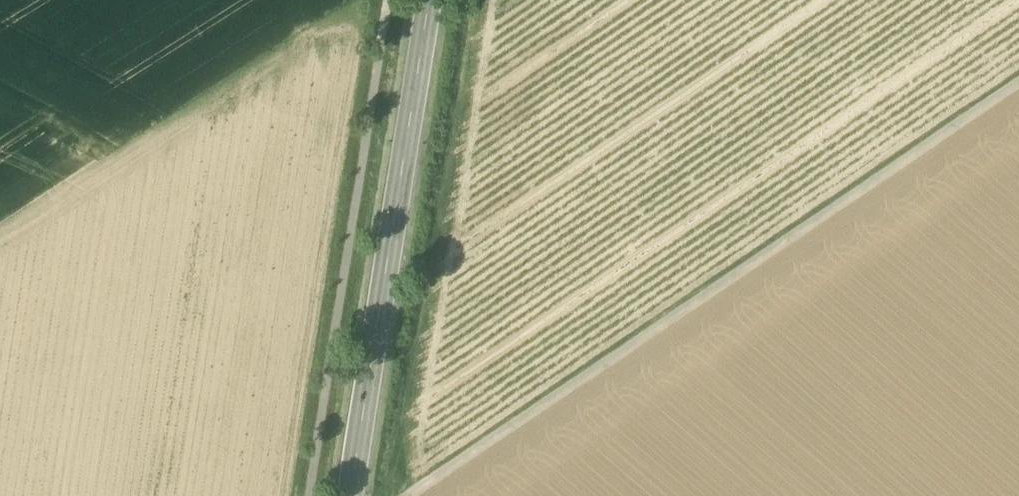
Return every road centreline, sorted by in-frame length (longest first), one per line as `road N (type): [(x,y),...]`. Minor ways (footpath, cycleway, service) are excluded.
road 1 (track): [(406,495),(1018,82)]
road 2 (secondary): [(350,495),(428,0)]

